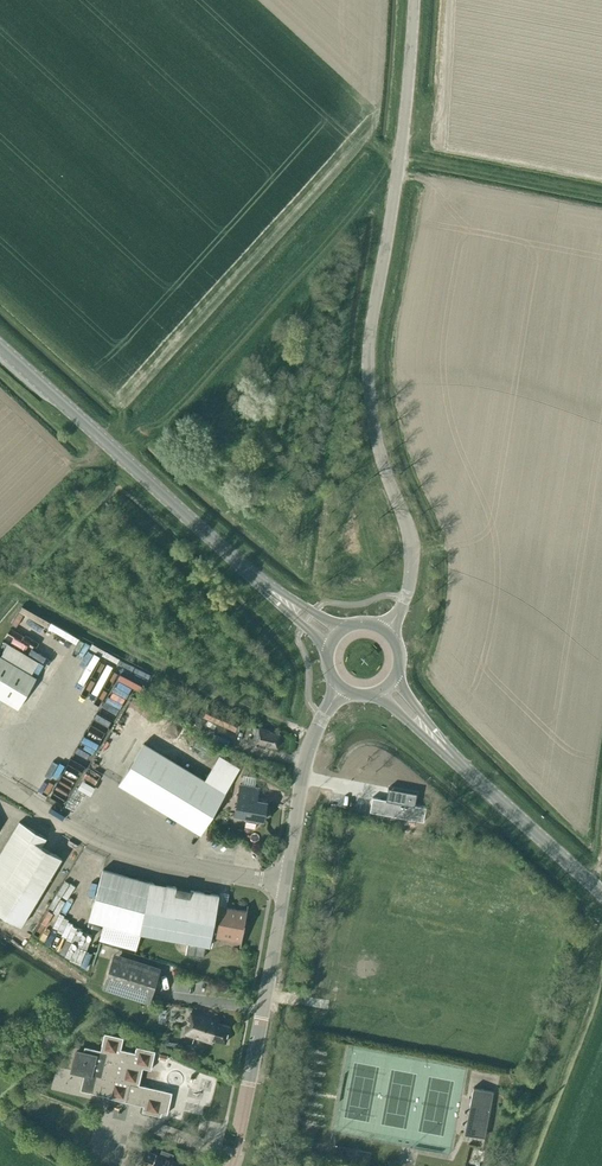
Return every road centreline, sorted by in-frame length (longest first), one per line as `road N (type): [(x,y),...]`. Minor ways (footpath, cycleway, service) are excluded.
road 1 (tertiary): [(387,632),(406,598),(412,550),(375,434),(369,361),(403,138),(414,0)]
road 2 (primary): [(261,583),(0,346)]
road 3 (unclassified): [(0,783),(119,849),(286,882)]
road 4 (secondary): [(229,1165),(286,882)]
road 5 (secondary): [(286,882),(304,757),(342,688)]
road 6 (primary): [(601,894),(462,765)]

